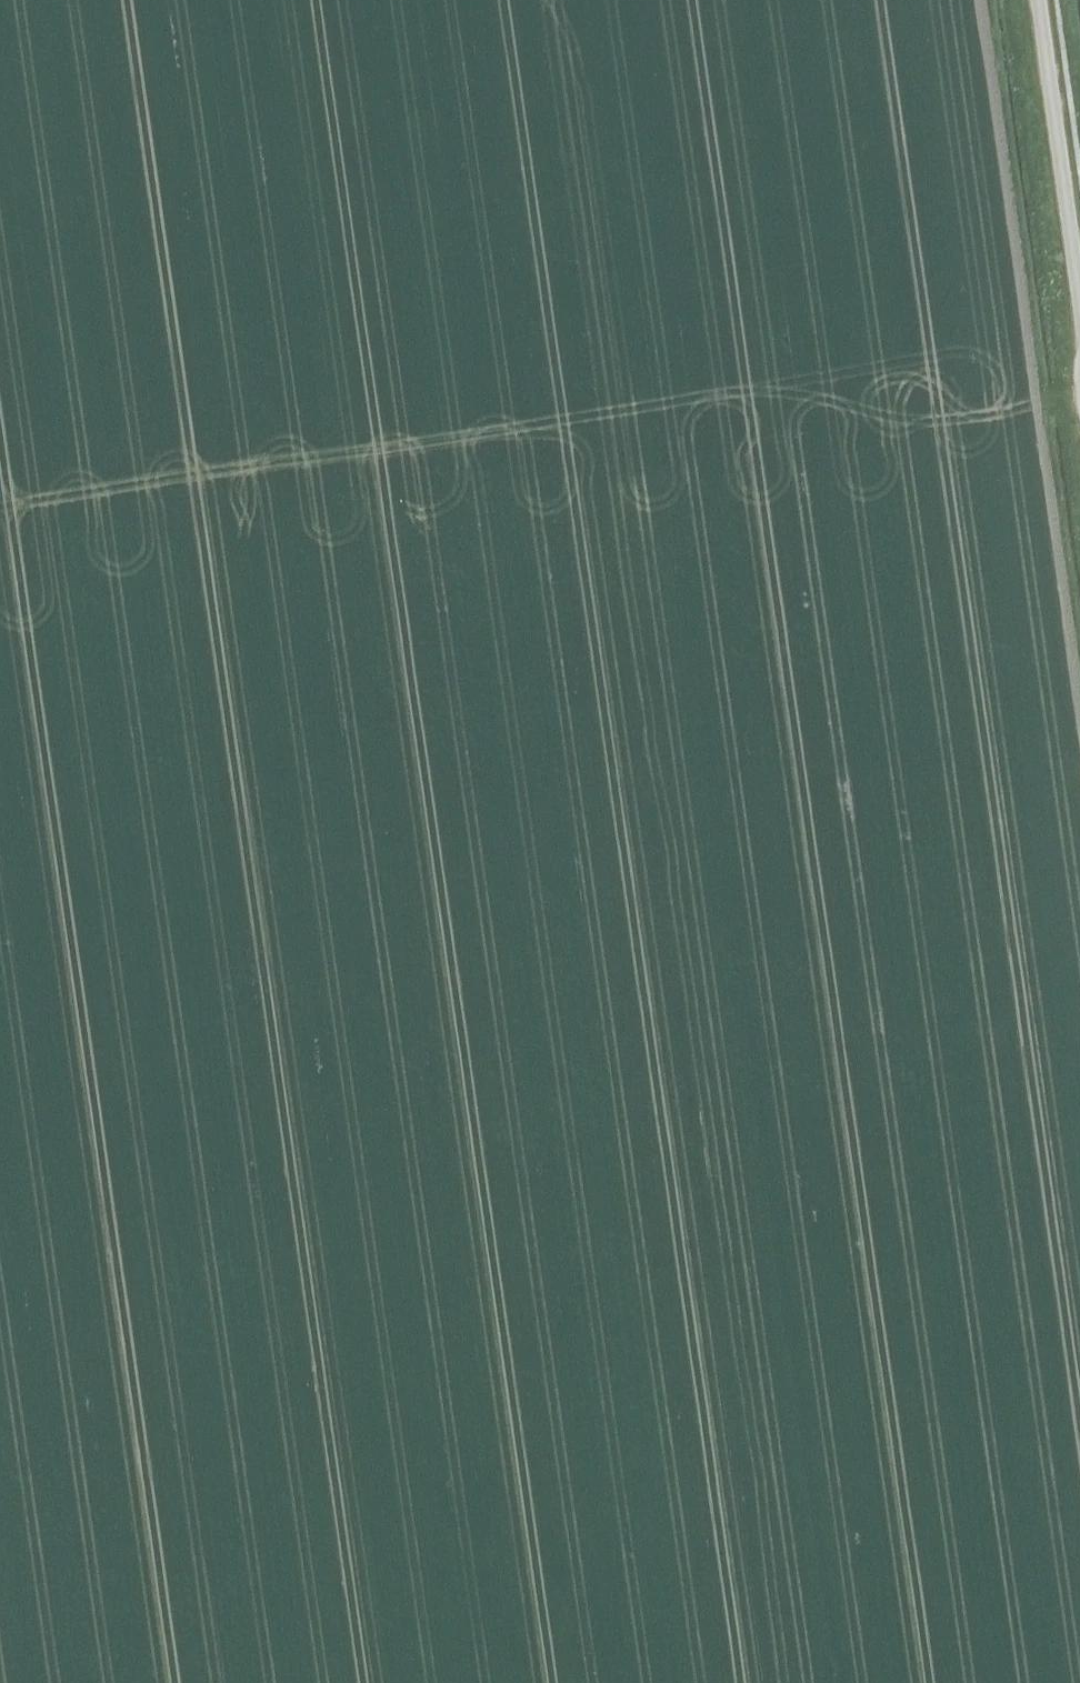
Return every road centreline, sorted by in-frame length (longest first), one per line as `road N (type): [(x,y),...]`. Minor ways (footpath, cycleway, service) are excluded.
road 1 (unclassified): [(1079,339),(1033,0)]

